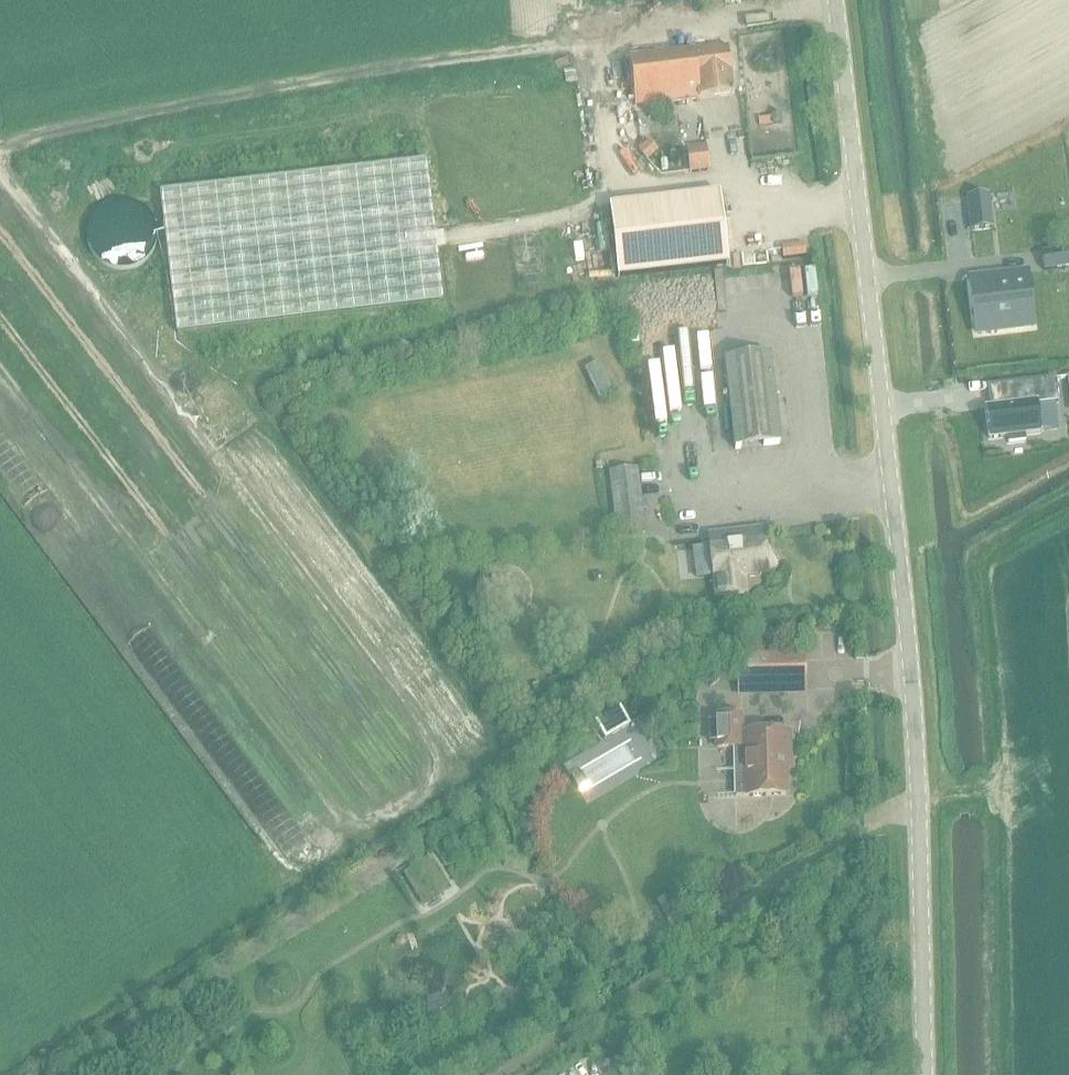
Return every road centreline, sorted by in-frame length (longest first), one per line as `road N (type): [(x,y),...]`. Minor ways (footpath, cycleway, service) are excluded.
road 1 (unclassified): [(921,1074),(916,748),(834,0)]

